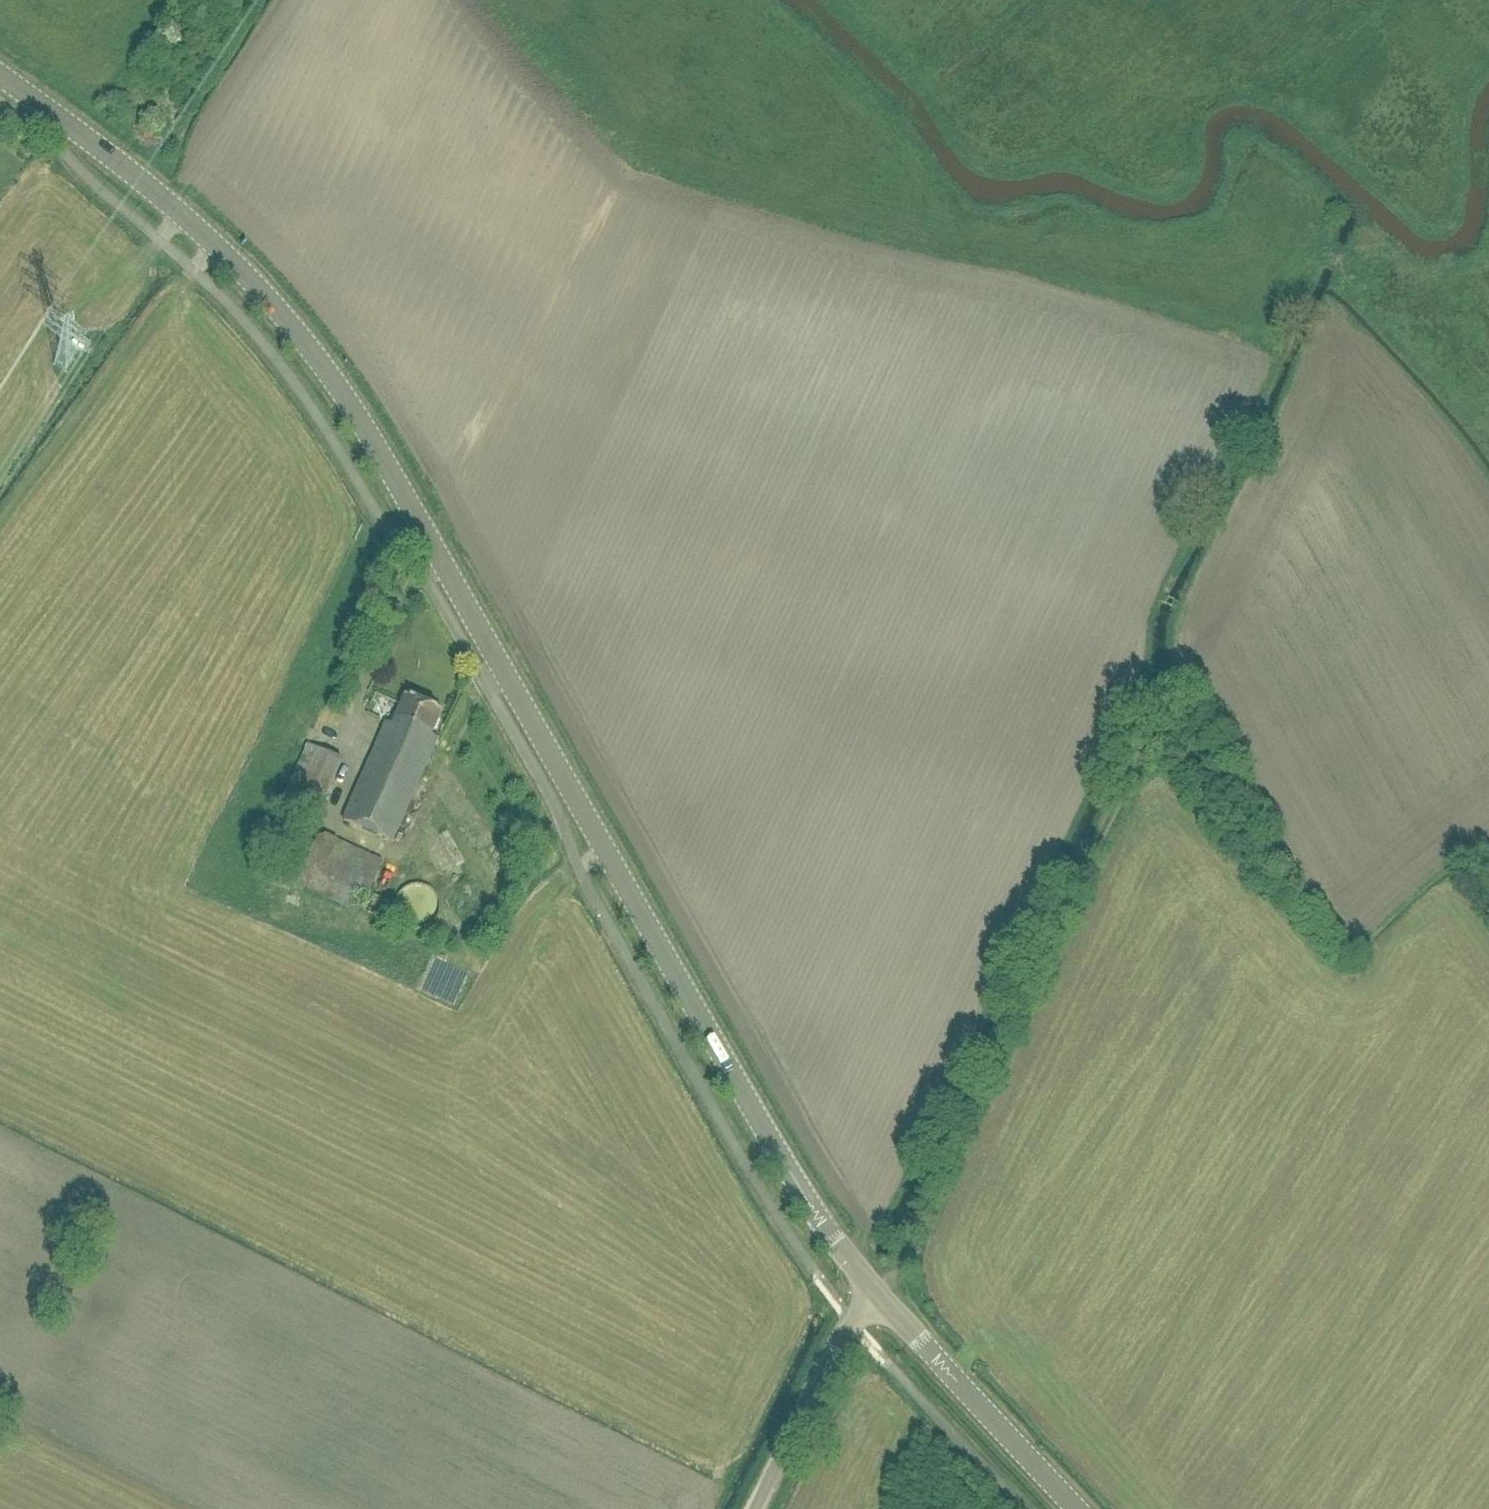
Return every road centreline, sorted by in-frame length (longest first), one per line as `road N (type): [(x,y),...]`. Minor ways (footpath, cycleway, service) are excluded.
road 1 (secondary): [(878,1298),(760,1123),(425,532),(299,341),(242,272),(123,169),(0,79)]
road 2 (track): [(1179,683),(899,1275),(878,1298)]
road 3 (secondary): [(1076,1508),(878,1298)]
road 4 (unclassified): [(754,1508),(837,1338),(878,1298)]

